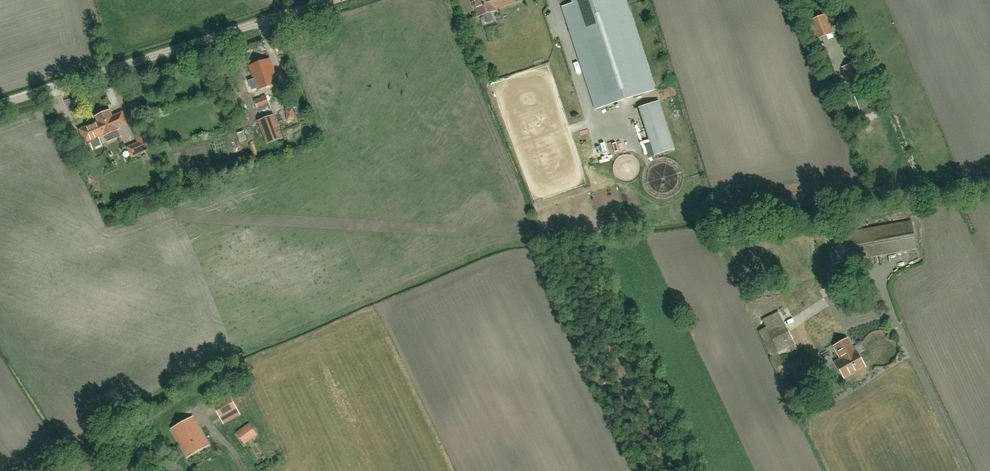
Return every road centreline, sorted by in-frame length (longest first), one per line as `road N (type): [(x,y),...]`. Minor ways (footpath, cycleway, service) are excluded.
road 1 (unclassified): [(0,104),(330,0)]
road 2 (unclassified): [(968,470),(891,304)]

